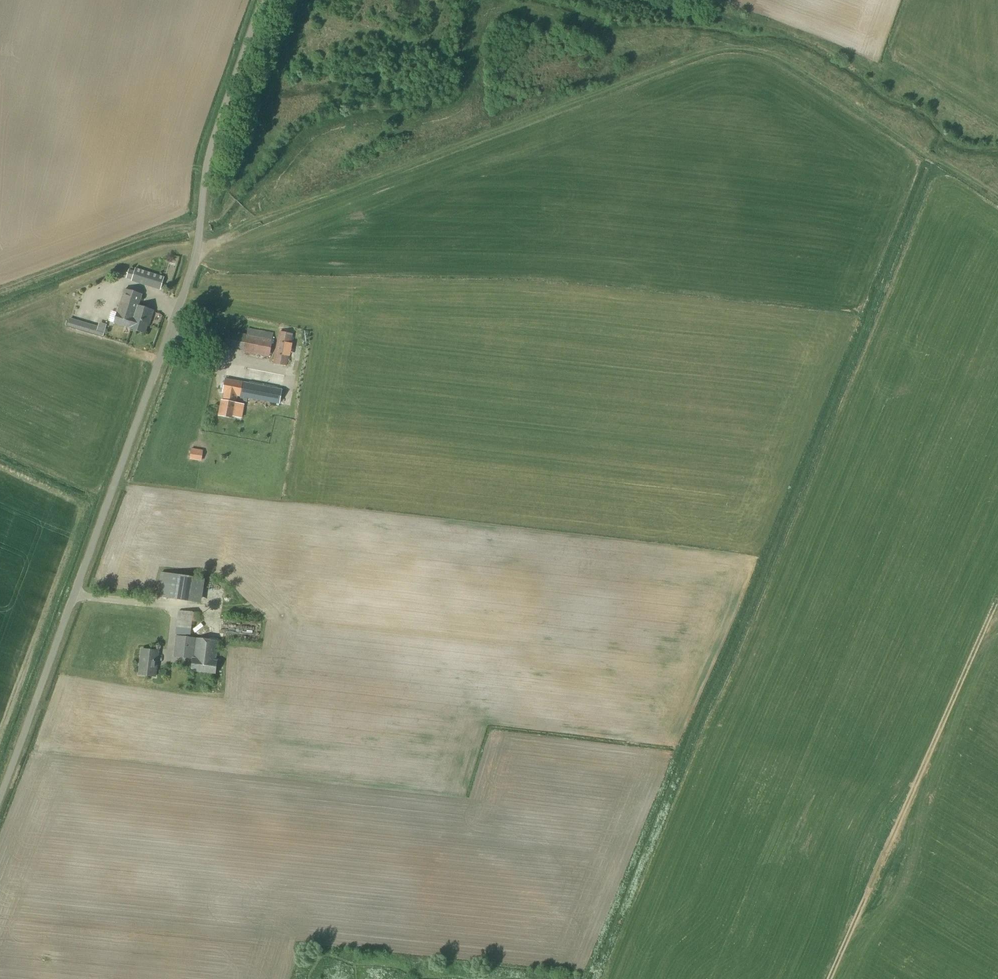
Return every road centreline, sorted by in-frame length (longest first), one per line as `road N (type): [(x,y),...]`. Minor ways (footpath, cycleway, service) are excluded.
road 1 (unclassified): [(0,791),(198,260),(204,171),(260,0)]

